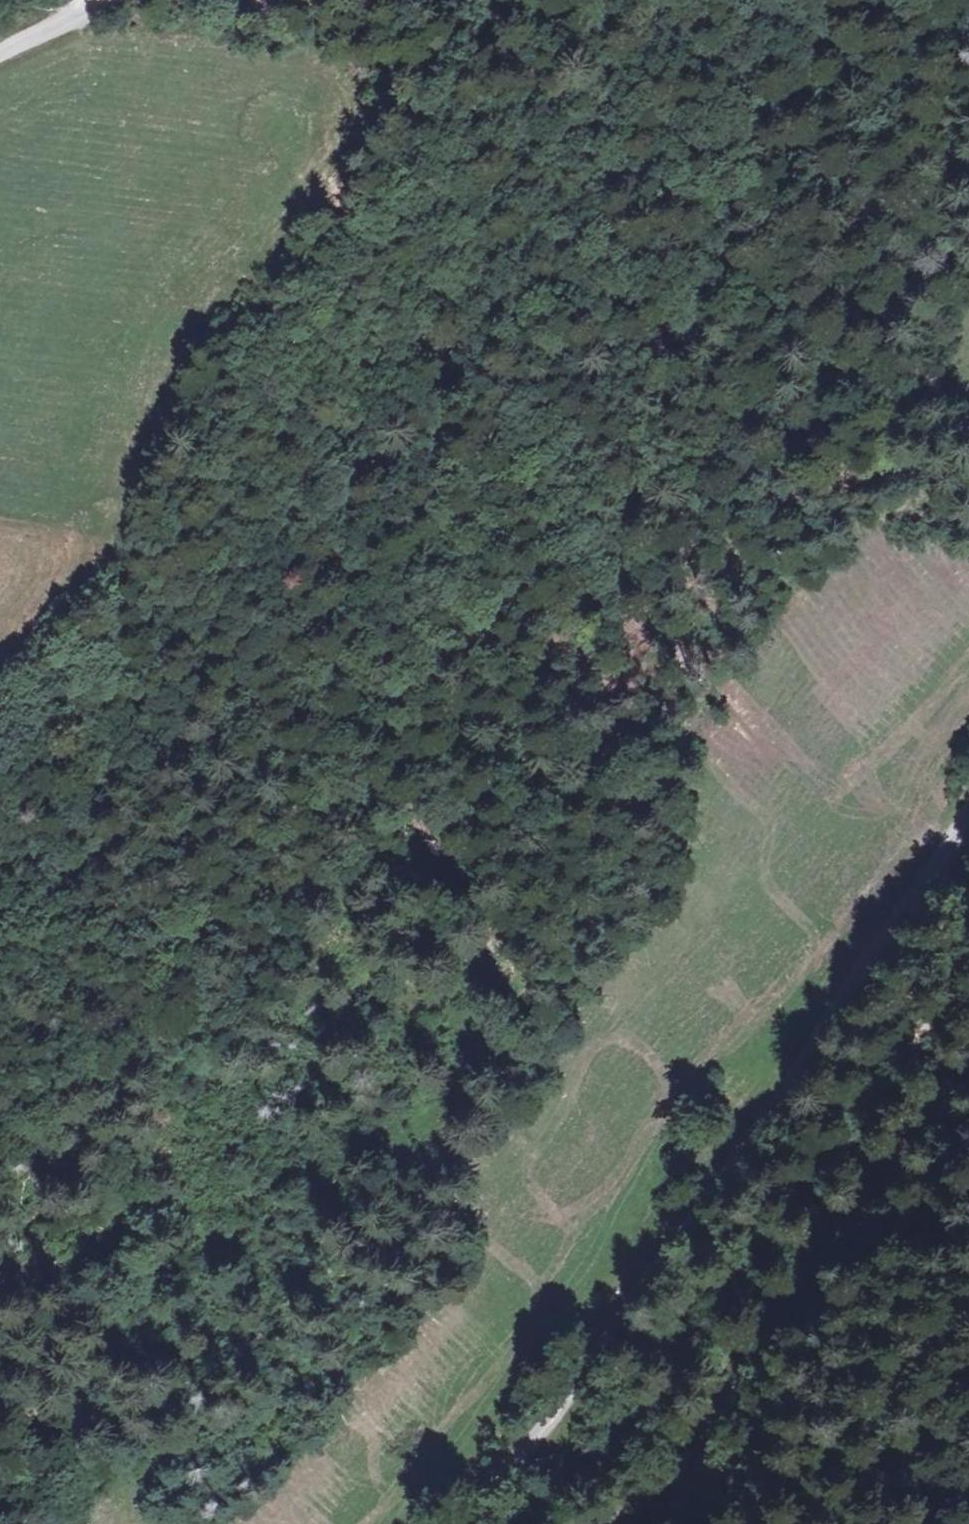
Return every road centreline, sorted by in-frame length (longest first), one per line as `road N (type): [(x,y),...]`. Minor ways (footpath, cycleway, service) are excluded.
road 1 (track): [(468,1523),(968,812)]
road 2 (track): [(625,1523),(968,1070)]

